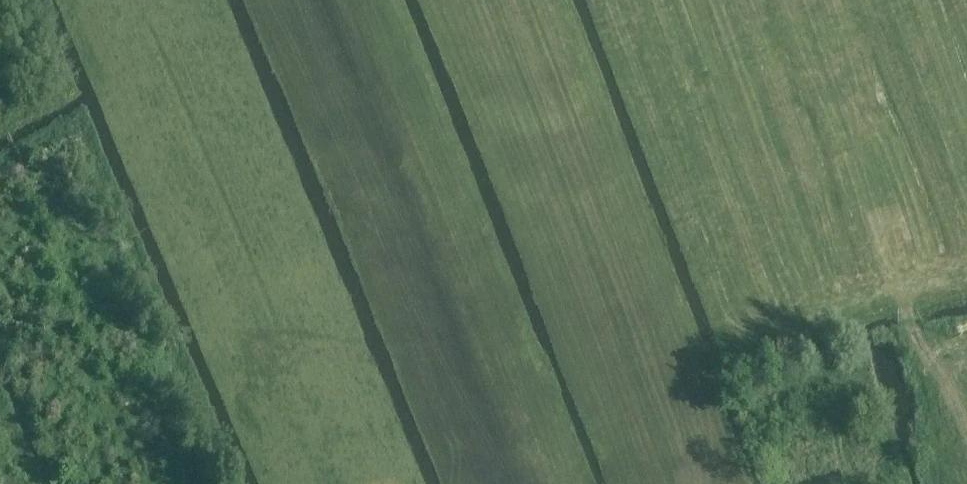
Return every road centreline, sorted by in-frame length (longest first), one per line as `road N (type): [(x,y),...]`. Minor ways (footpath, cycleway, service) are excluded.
road 1 (track): [(504,0),(680,483)]

